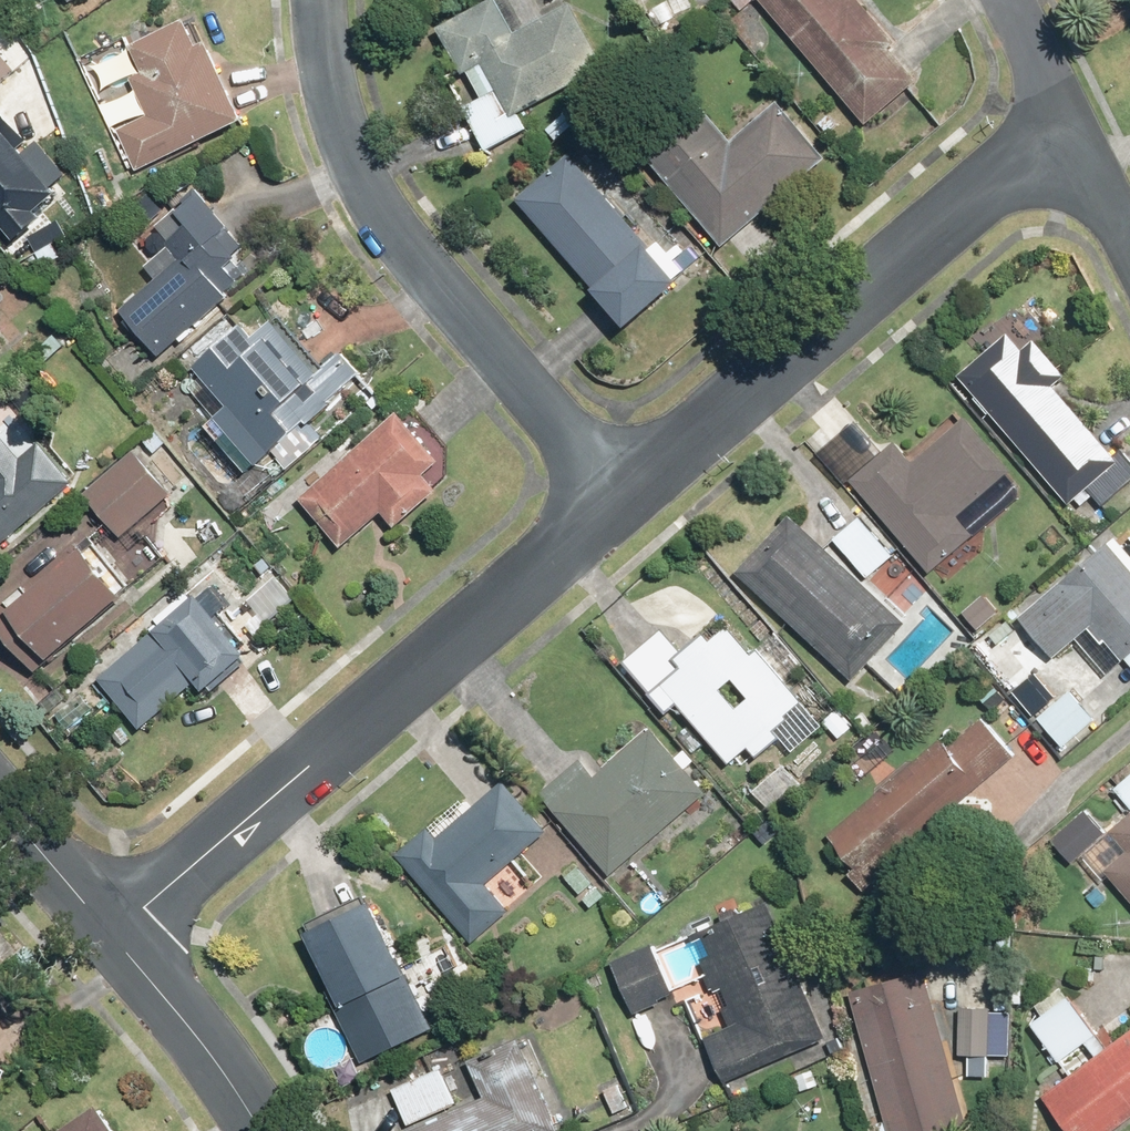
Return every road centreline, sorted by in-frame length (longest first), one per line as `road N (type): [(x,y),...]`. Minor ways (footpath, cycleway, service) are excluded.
road 1 (residential): [(111,935),(621,496)]
road 2 (residential): [(621,496),(422,268),(373,195),(340,117),(320,0)]
road 3 (residential): [(621,496),(1068,131)]
road 4 (residential): [(260,1130),(111,935)]
road 5 (residential): [(111,935),(0,805)]
road 6 (residential): [(1007,0),(1068,131)]
road 7 (residential): [(1068,131),(1129,255)]

